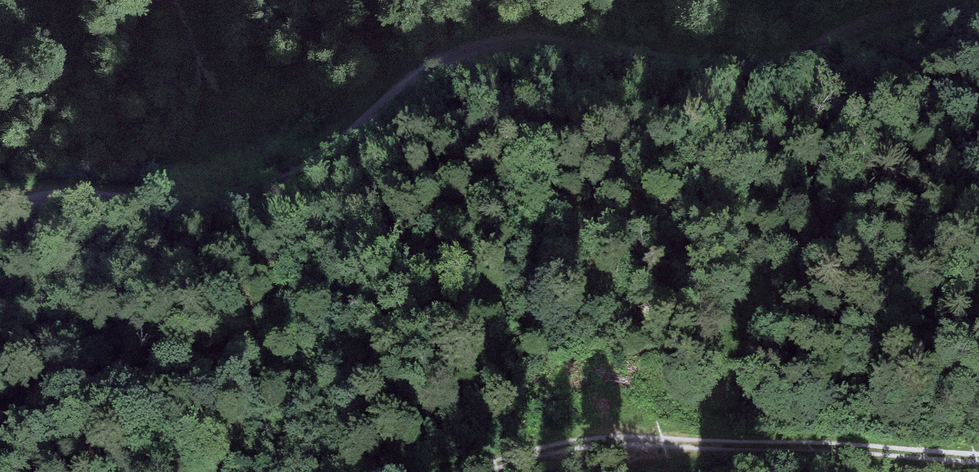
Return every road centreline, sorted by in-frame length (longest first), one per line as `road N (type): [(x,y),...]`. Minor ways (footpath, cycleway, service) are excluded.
road 1 (track): [(0,218),(50,197),(253,201),(438,60),(520,43),(642,58),(777,55),(888,14),(971,0)]
road 2 (track): [(978,454),(939,447),(532,454),(481,471)]

